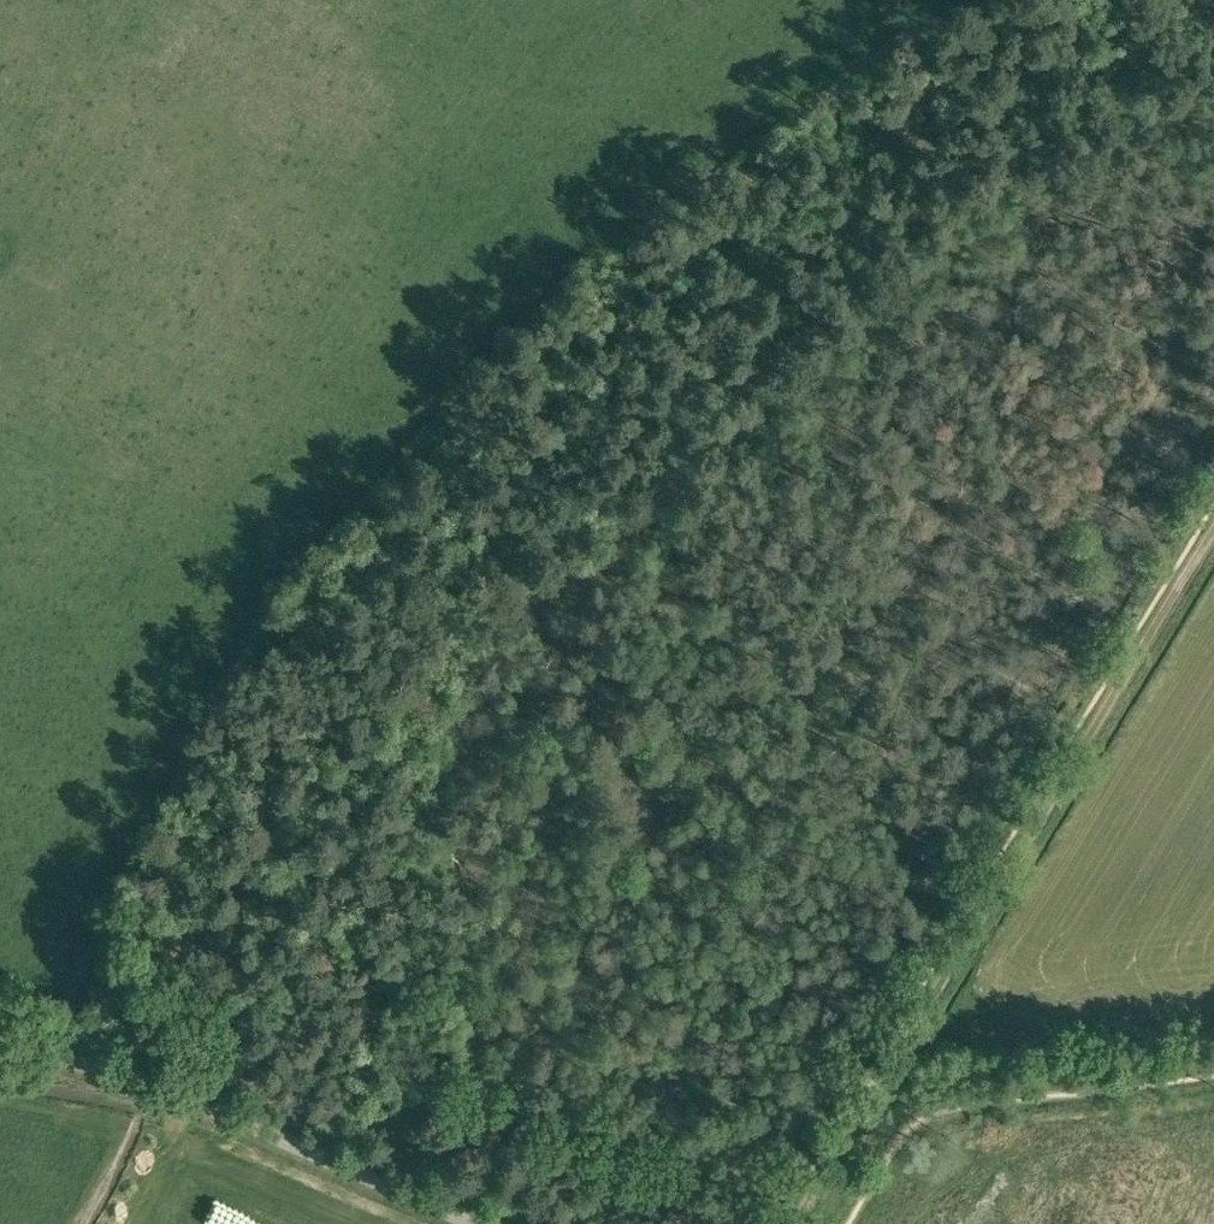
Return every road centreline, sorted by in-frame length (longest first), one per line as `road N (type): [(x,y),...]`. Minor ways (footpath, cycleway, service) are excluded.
road 1 (track): [(1213,530),(863,1110)]
road 2 (unclassified): [(470,1223),(169,1095),(0,1056)]
road 3 (track): [(863,1110),(1213,1065)]
road 4 (track): [(791,1223),(863,1110)]

